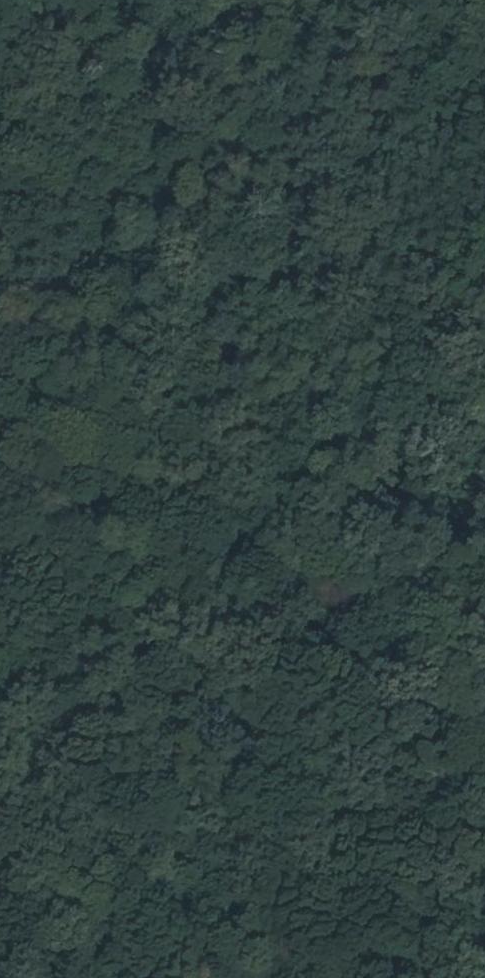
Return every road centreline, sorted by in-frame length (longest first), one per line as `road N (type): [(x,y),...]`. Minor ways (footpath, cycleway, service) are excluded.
road 1 (track): [(484,341),(0,933)]

